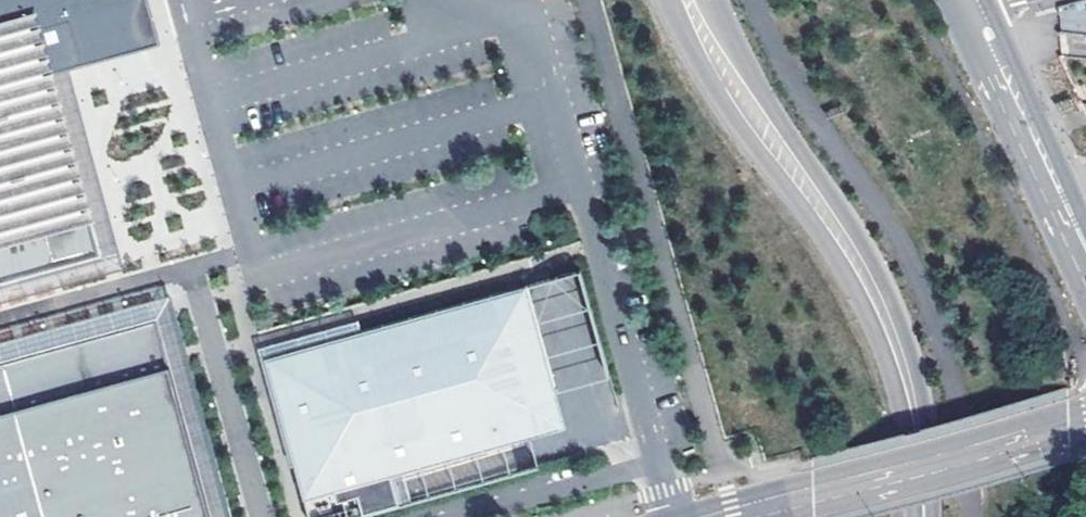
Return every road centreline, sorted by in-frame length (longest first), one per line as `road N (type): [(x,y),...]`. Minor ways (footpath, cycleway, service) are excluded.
road 1 (primary): [(697,19),(879,298),(913,396),(924,516)]
road 2 (residential): [(1085,418),(724,516)]
road 3 (secondary): [(966,8),(1085,267)]

